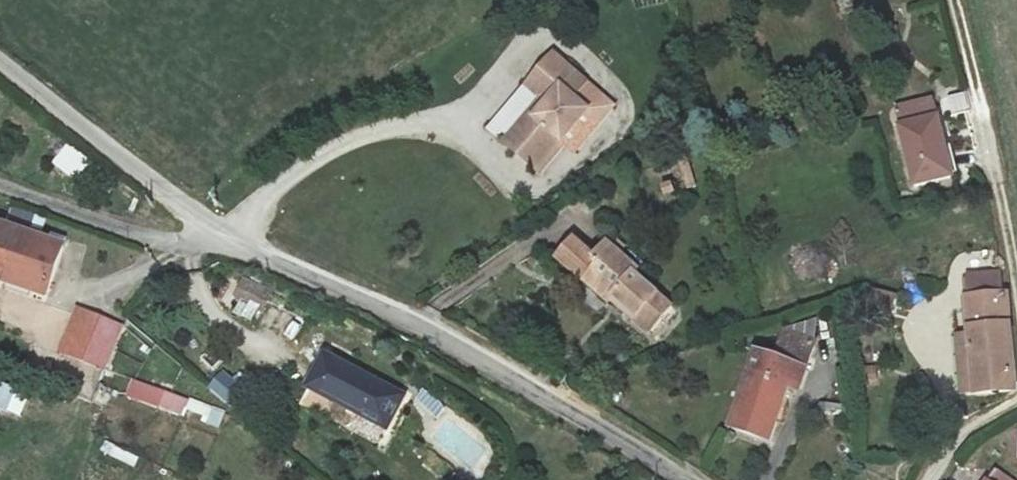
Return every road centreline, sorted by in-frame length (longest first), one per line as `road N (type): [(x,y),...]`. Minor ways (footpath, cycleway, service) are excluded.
road 1 (unclassified): [(689,479),(435,332),(219,232)]
road 2 (track): [(955,0),(1016,284)]
road 3 (unclassified): [(219,232),(0,61)]
road 4 (residential): [(219,232),(171,245),(0,185)]
road 5 (track): [(1016,401),(958,436),(929,479)]

